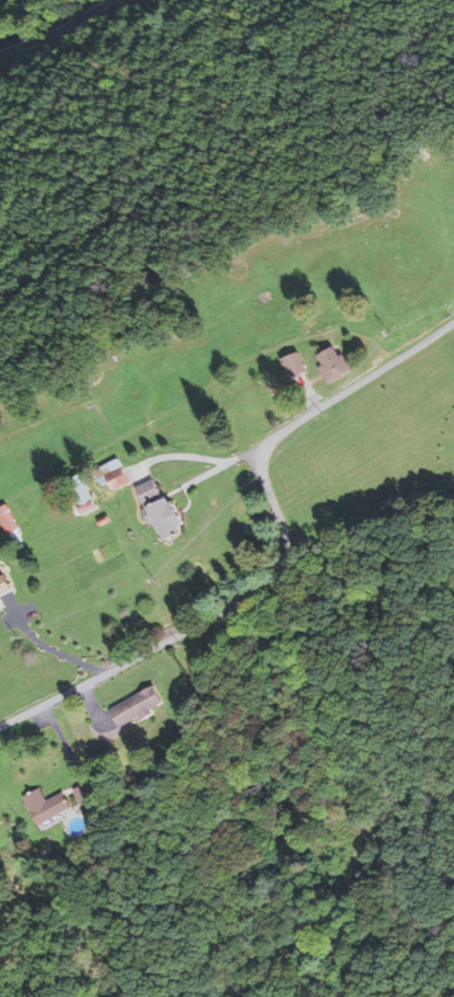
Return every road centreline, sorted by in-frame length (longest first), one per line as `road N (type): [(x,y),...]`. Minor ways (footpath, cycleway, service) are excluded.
road 1 (residential): [(0,726),(272,584),(287,560),(264,452),(289,425),(453,322)]
road 2 (primary): [(126,0),(0,51)]

